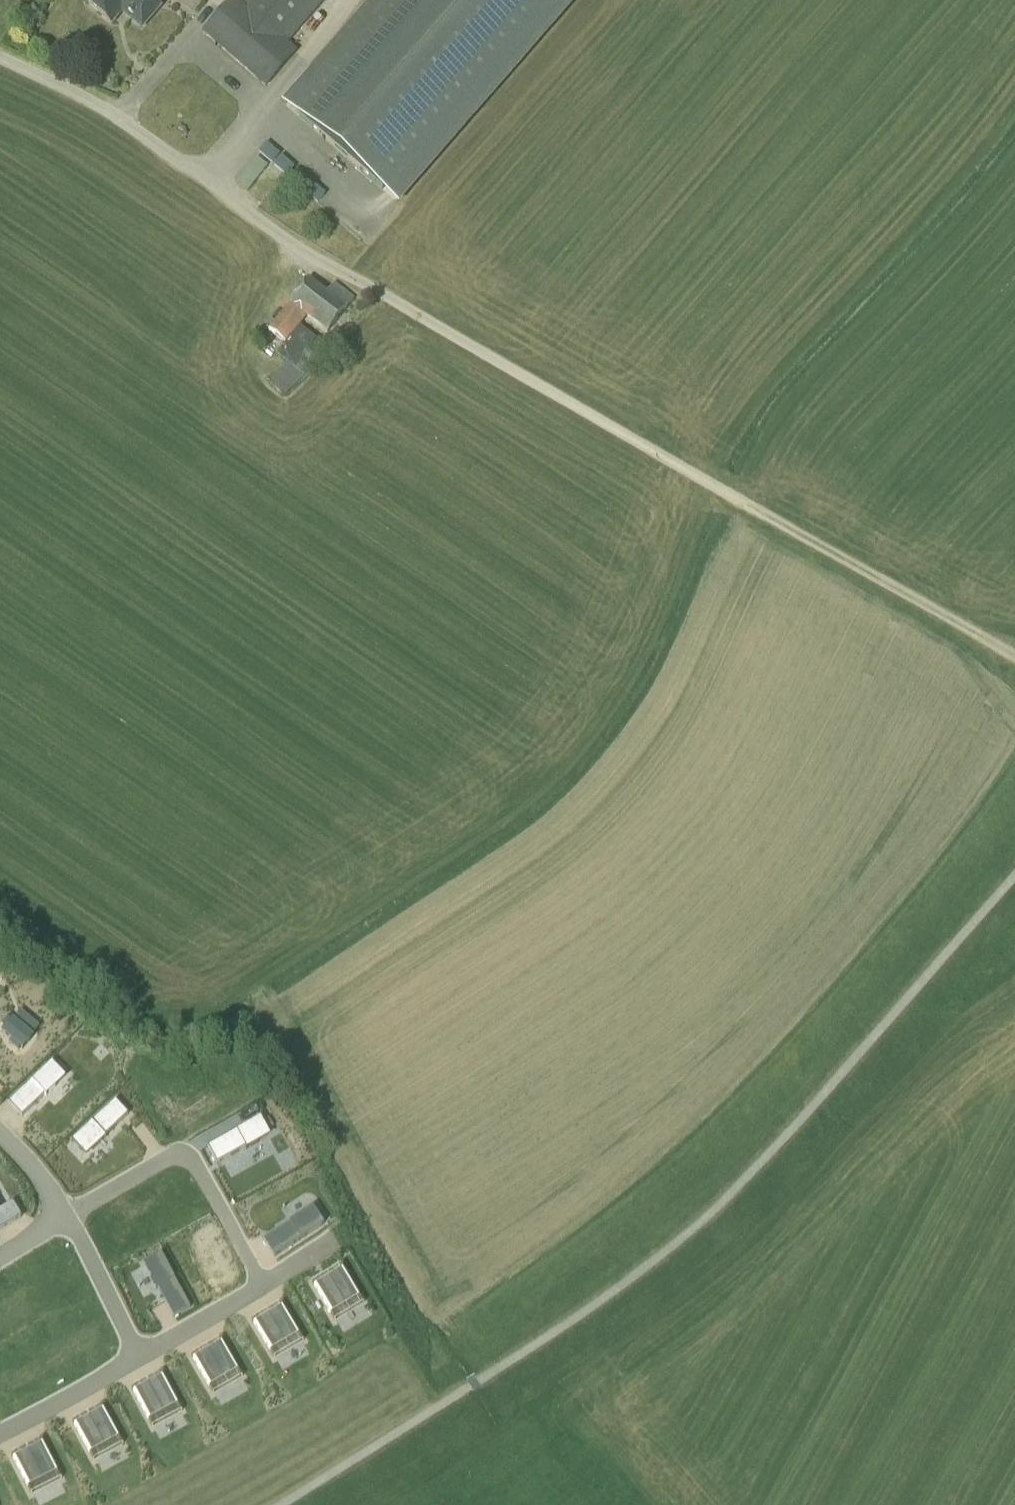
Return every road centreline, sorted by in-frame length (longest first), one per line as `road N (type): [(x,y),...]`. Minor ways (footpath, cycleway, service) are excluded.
road 1 (unclassified): [(0,58),(118,116),(330,265),(1014,659)]

